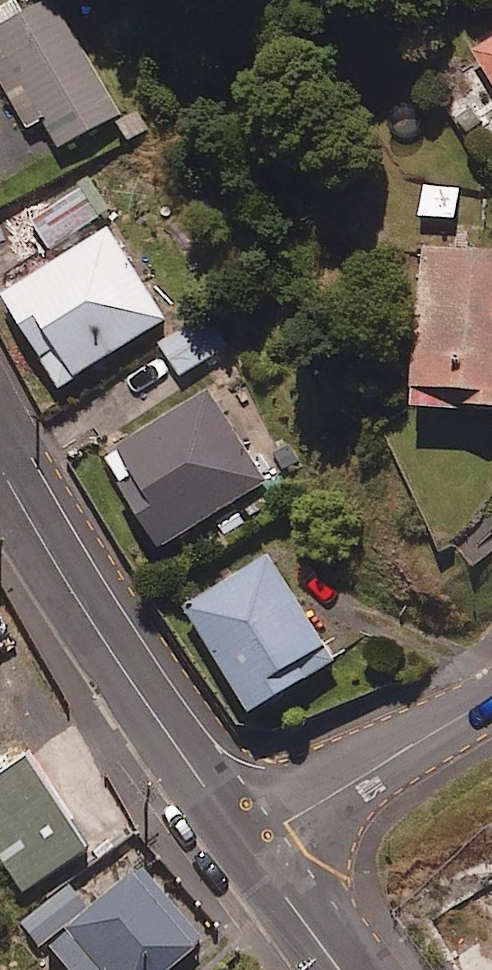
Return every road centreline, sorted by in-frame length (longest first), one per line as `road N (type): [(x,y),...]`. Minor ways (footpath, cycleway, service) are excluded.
road 1 (tertiary): [(253,853),(137,689),(0,468)]
road 2 (residential): [(253,853),(346,781),(491,699)]
road 3 (tertiary): [(340,969),(253,853)]

